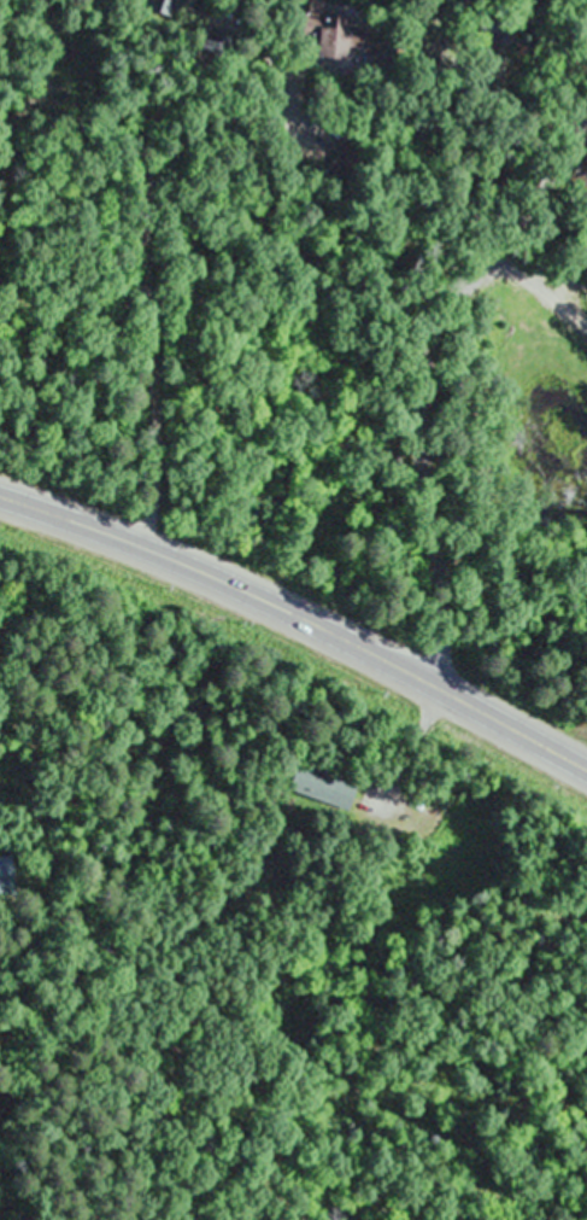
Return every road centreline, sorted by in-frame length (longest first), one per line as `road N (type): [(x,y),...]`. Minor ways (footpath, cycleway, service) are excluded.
road 1 (primary): [(586,761),(318,621),(0,496)]
road 2 (residential): [(438,678),(447,621),(425,455),(432,367),(450,309),(586,126)]
road 3 (residential): [(554,160),(520,138),(498,39),(466,7),(429,5),(346,37)]

